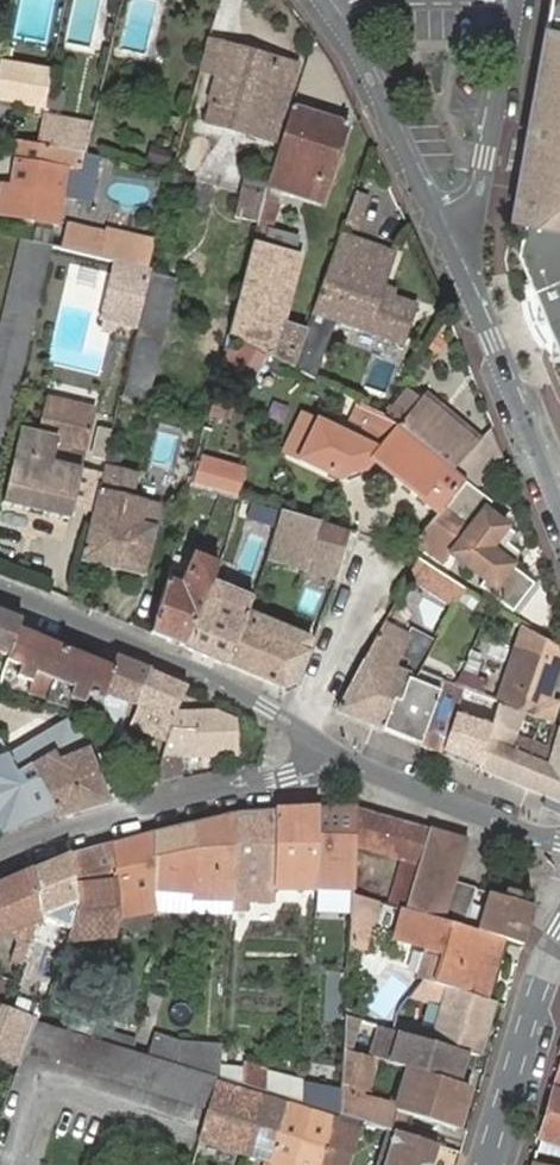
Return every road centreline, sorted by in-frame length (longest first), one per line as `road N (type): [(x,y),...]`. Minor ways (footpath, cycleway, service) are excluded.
road 1 (residential): [(341,755),(236,687),(0,587)]
road 2 (residential): [(341,755),(0,861)]
road 3 (residential): [(453,233),(559,508)]
road 4 (residential): [(330,11),(453,233)]
road 5 (residential): [(453,233),(478,193),(514,0)]
road 6 (residential): [(488,1164),(539,980),(559,940)]
road 7 (residential): [(559,841),(341,755)]

